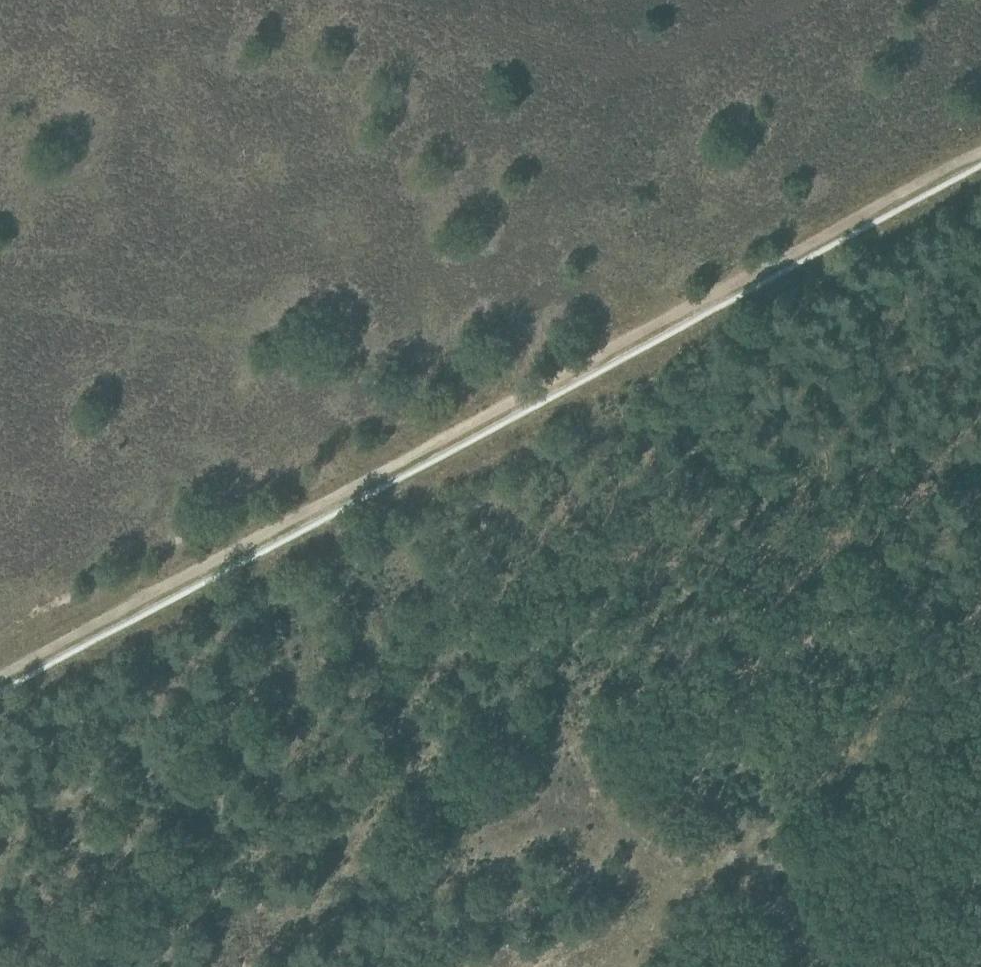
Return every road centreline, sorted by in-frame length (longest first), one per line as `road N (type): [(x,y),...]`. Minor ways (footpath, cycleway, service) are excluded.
road 1 (track): [(980,152),(0,673)]

